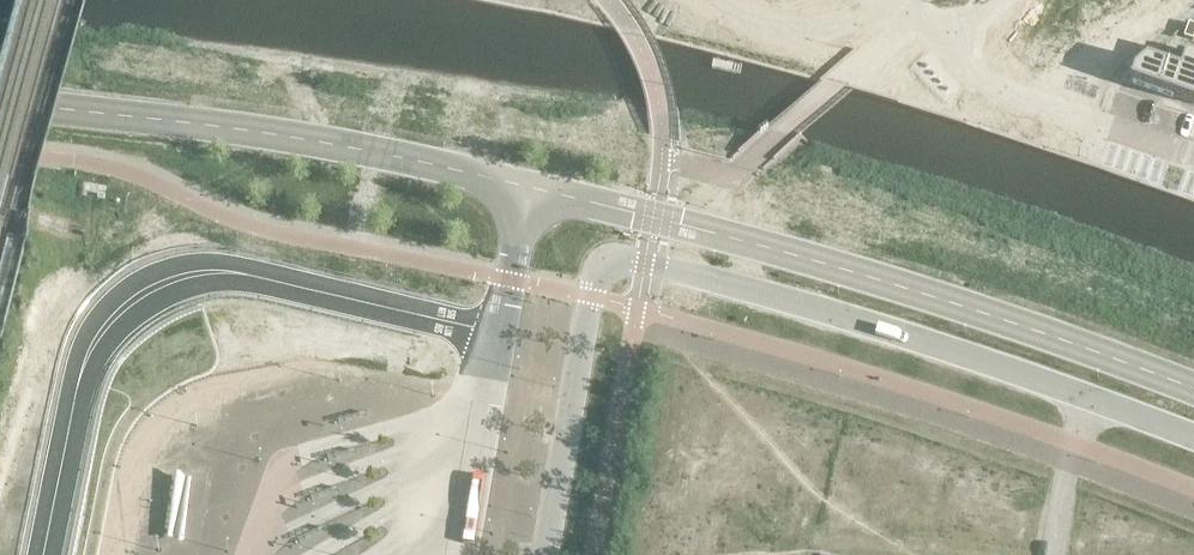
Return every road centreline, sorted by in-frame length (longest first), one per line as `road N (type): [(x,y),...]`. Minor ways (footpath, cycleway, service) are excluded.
road 1 (unclassified): [(1193,438),(882,328),(647,261),(616,262),(592,283),(545,554)]
road 2 (residential): [(947,46),(979,82),(1024,107),(1193,170)]
road 3 (residential): [(890,0),(830,33),(794,37),(754,32),(701,0)]

